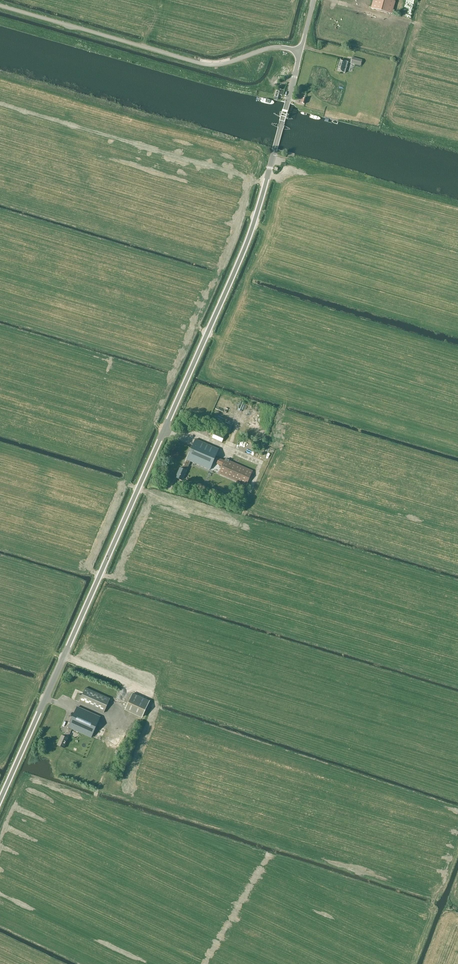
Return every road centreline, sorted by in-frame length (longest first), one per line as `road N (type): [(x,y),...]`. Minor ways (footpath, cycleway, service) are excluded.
road 1 (unclassified): [(0,800),(248,238),(300,52)]
road 2 (unclassified): [(300,52),(272,48),(206,64),(0,6)]

